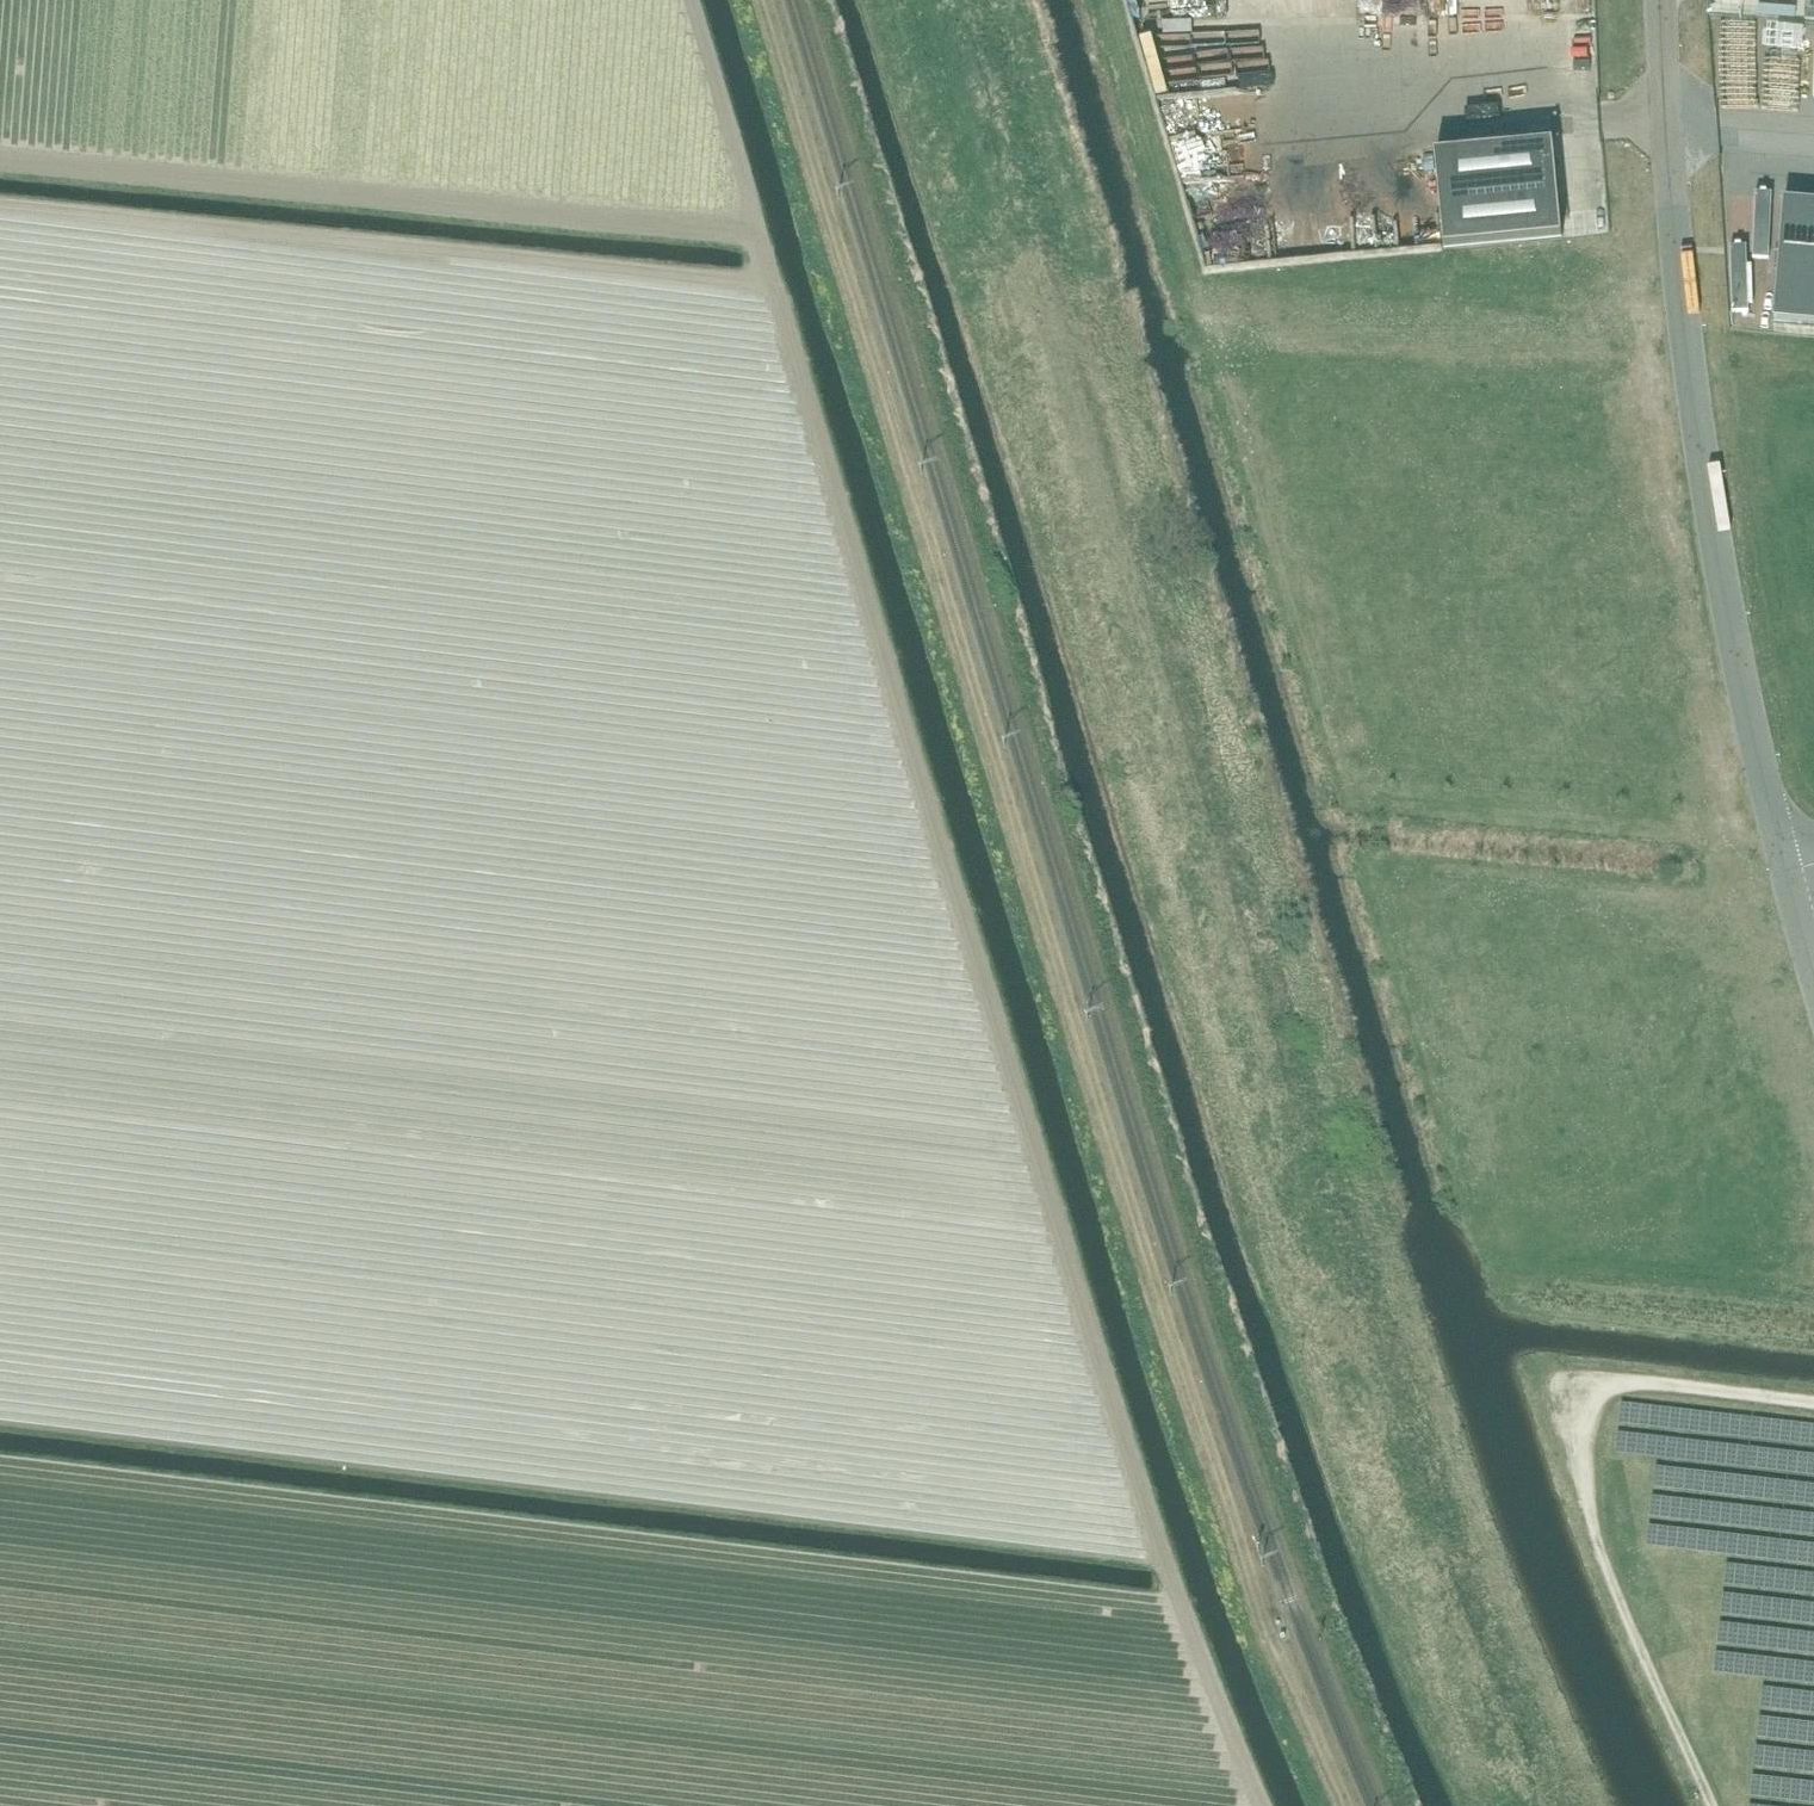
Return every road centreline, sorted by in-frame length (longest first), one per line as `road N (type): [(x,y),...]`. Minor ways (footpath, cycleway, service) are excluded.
road 1 (track): [(766,0),(1272,1651),(1345,1805)]
road 2 (unclassified): [(1660,0),(1666,166),(1686,362),(1784,848)]

